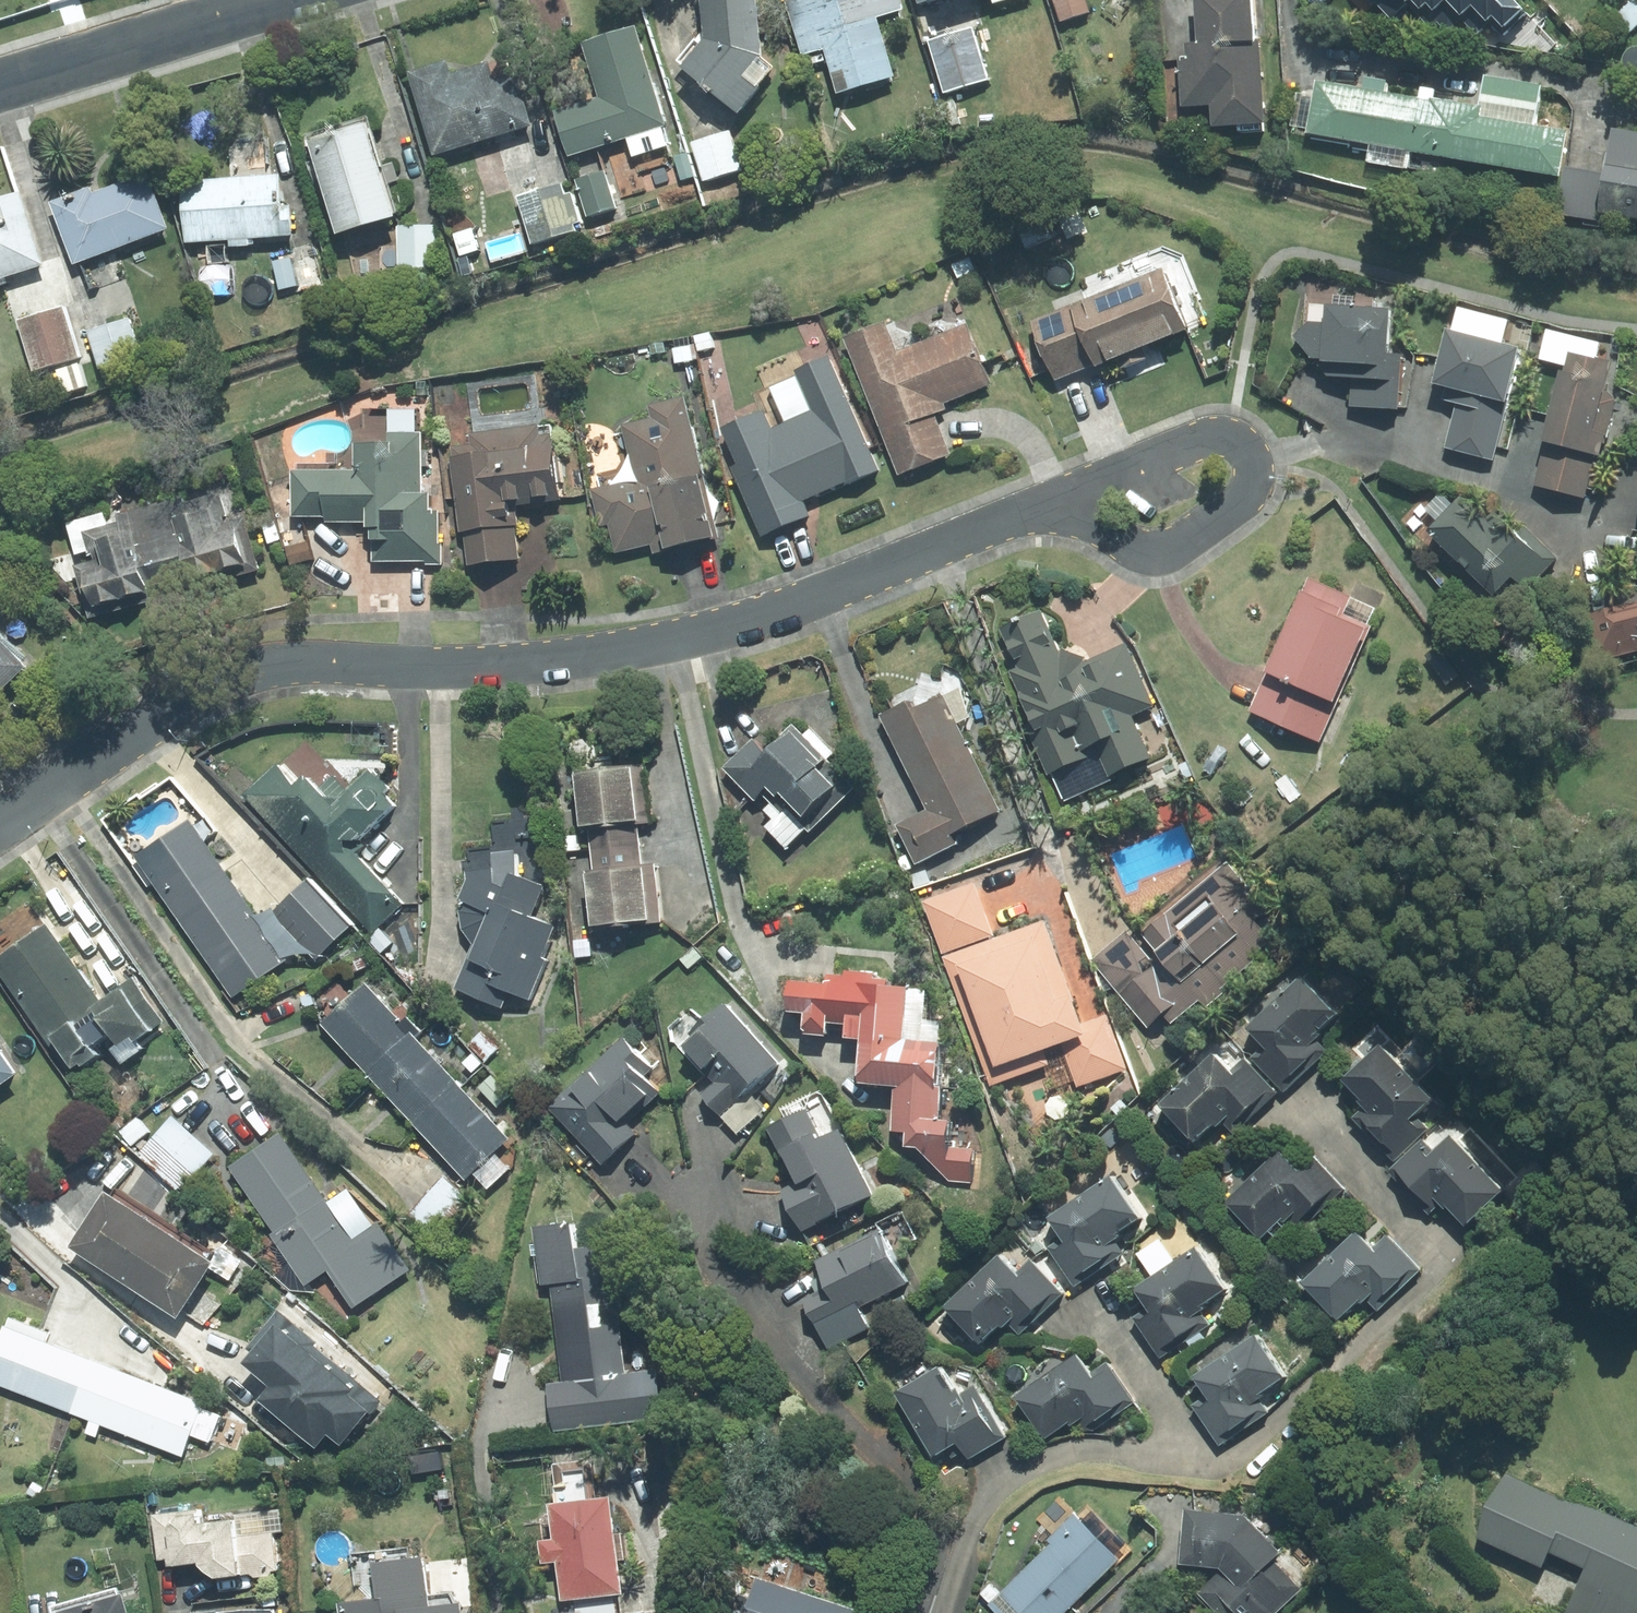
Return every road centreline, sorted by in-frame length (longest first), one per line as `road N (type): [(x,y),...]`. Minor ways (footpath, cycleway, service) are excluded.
road 1 (residential): [(1039,508),(769,614),(654,646),(505,666),(249,667),(191,691),(0,823)]
road 2 (residential): [(1039,508),(1217,436),(1245,444),(1254,456),(1255,475),(1236,503),(1160,550),(1141,549),(1069,514)]
road 3 (residential): [(0,85),(277,0)]

